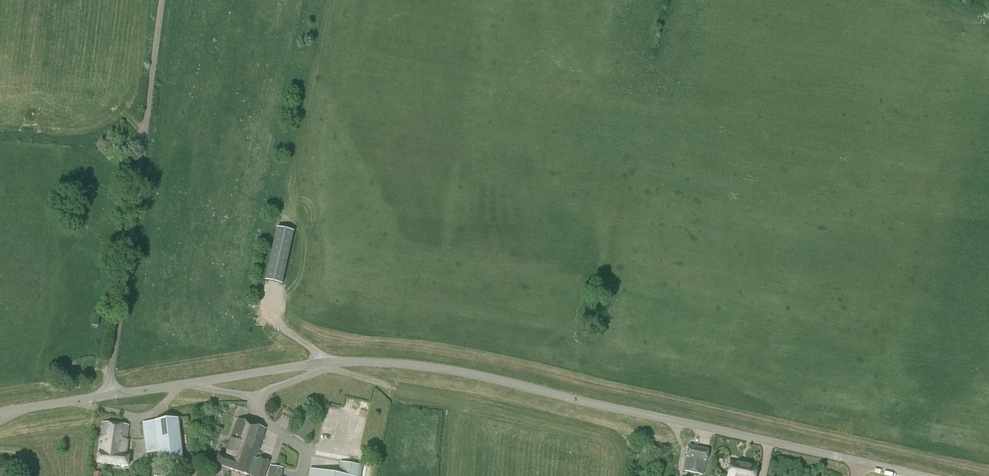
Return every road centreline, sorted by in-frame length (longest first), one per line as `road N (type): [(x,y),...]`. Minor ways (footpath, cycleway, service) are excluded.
road 1 (unclassified): [(106,395),(370,361),(498,379),(778,443)]
road 2 (unclassified): [(106,395),(161,0)]

